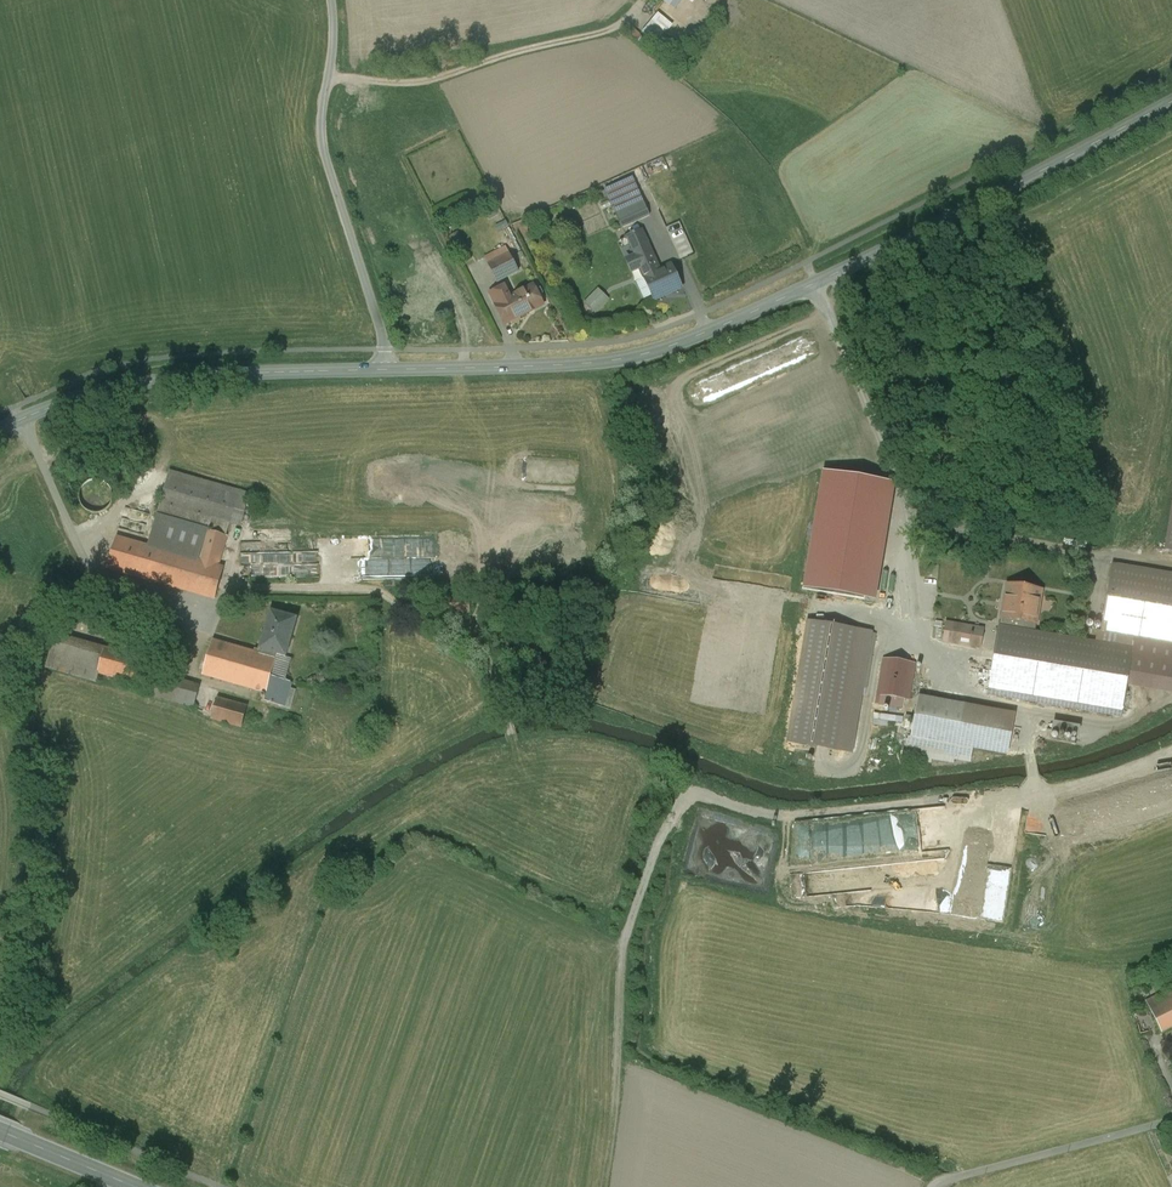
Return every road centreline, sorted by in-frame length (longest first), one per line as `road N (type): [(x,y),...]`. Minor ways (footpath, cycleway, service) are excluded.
road 1 (track): [(603,1186),(619,1072),(622,936),(681,801),(696,793),(760,814),(832,813),(1035,789),(1125,768),(1171,746)]
road 2 (tertiary): [(1171,102),(815,284),(678,343),(592,363),(384,370)]
road 3 (tertiary): [(384,370),(182,376),(100,392),(0,430)]
road 4 (unclassified): [(331,0),(323,152),(382,336),(384,370)]
road 5 (track): [(240,586),(371,589),(463,630),(489,658),(513,744)]
road 6 (track): [(330,76),(435,78),(621,28),(644,0)]
road 7 (track): [(1028,751),(1024,711),(946,693),(927,636)]
road 8 (primary): [(135,1186),(0,1132)]

